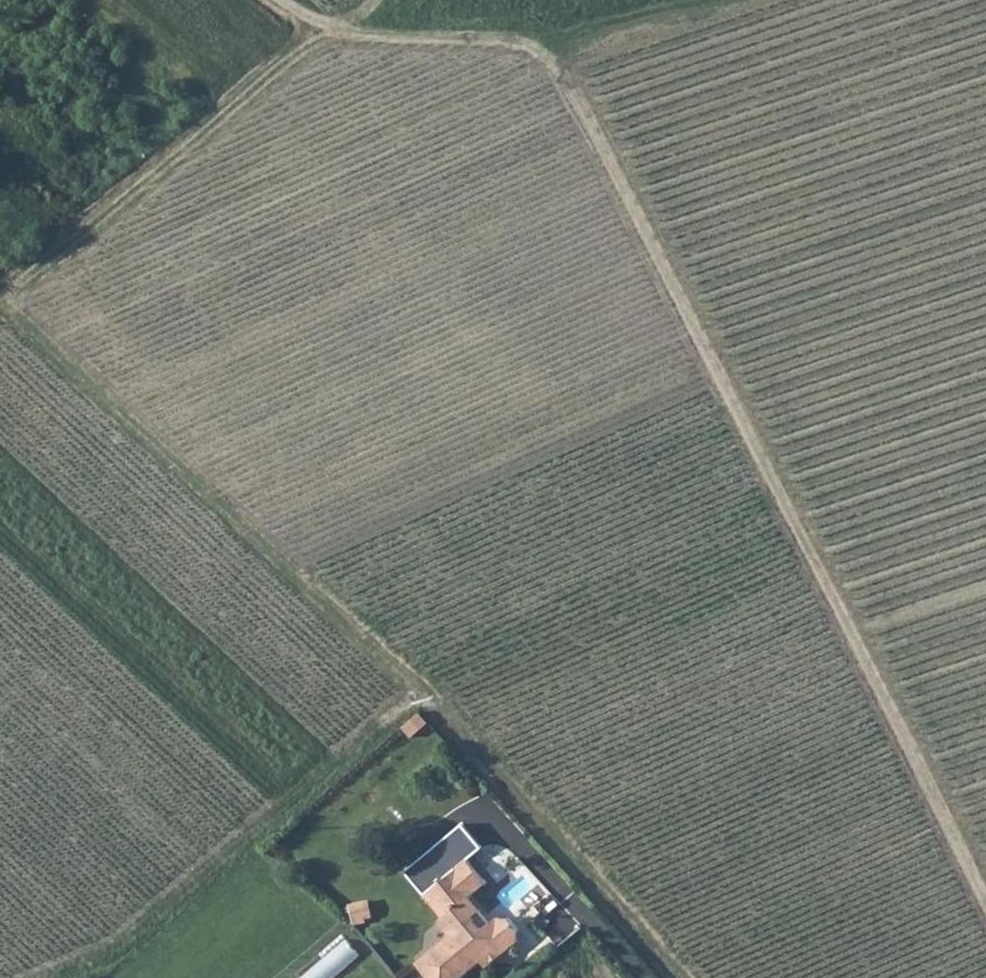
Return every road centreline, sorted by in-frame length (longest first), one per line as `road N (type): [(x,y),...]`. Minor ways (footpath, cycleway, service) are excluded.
road 1 (track): [(268,0),(313,28),(528,44),(566,78),(985,901)]
road 2 (track): [(0,295),(313,28),(361,0)]

